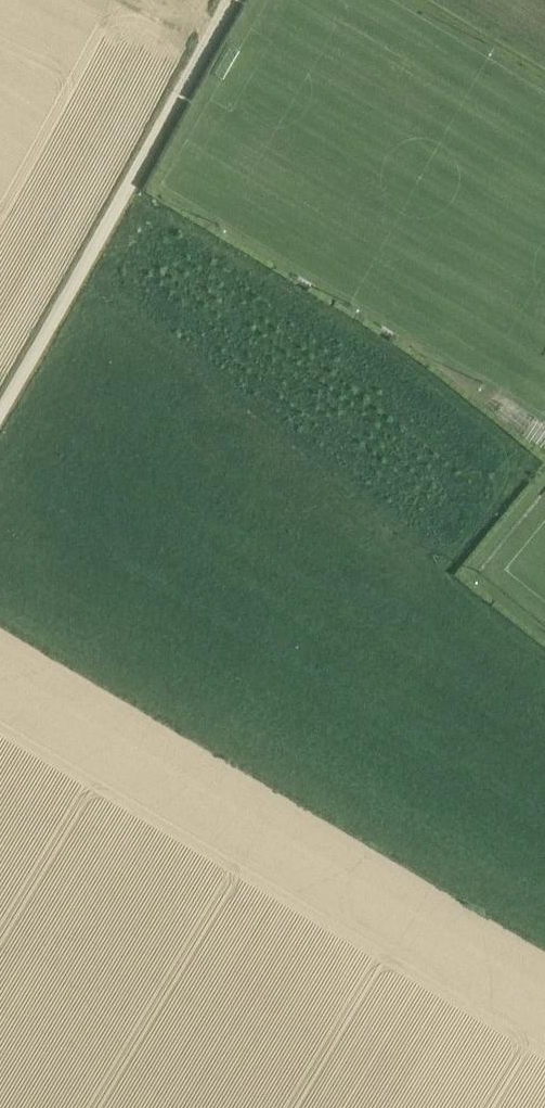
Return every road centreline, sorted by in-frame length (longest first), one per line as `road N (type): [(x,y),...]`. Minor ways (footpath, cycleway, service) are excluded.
road 1 (unclassified): [(0,416),(229,0)]

